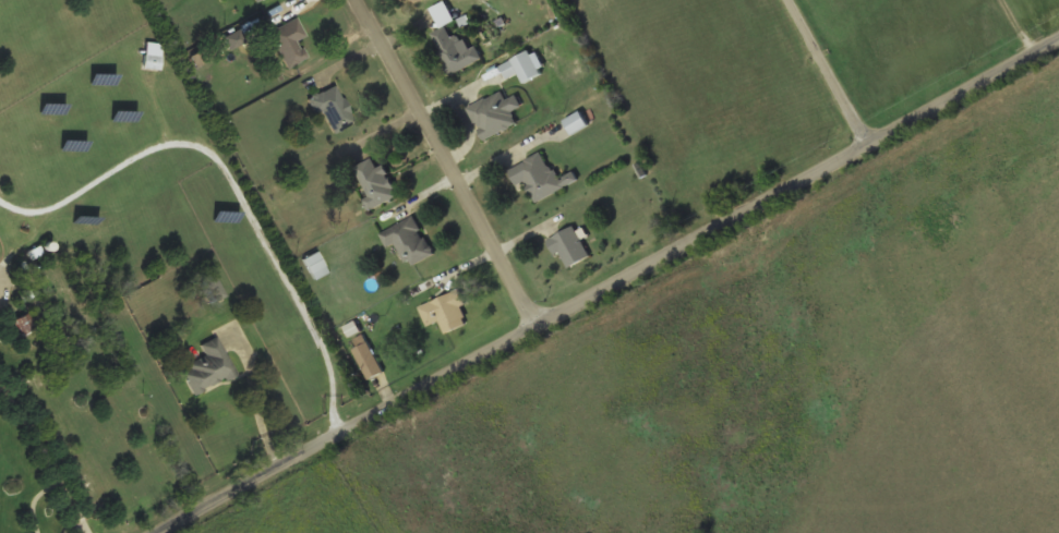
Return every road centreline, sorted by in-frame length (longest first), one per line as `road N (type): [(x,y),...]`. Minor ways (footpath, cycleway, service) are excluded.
road 1 (residential): [(184,532),(1058,45)]
road 2 (residential): [(522,346),(343,0)]
road 3 (residential): [(862,153),(780,0)]

